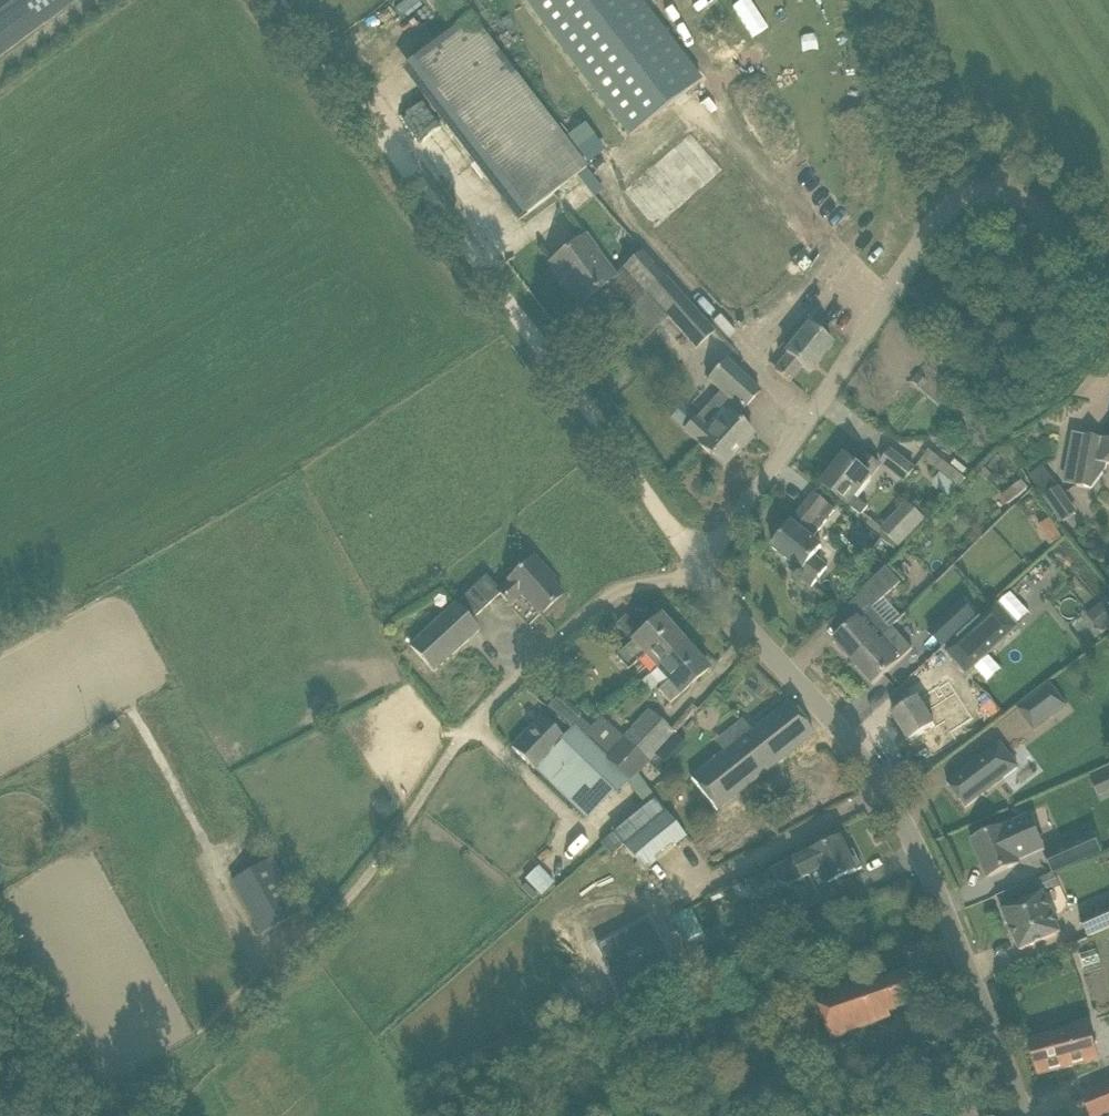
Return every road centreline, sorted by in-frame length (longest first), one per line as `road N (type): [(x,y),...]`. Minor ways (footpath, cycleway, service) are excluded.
road 1 (unclassified): [(708,574),(285,0)]
road 2 (residential): [(708,574),(945,210),(966,194),(1003,188),(1039,206),(1108,312)]
road 3 (unclassified): [(1019,1115),(919,849),(879,785),(708,574)]
road 4 (unclassified): [(708,574),(610,594),(518,678),(449,752),(343,905),(287,964)]

